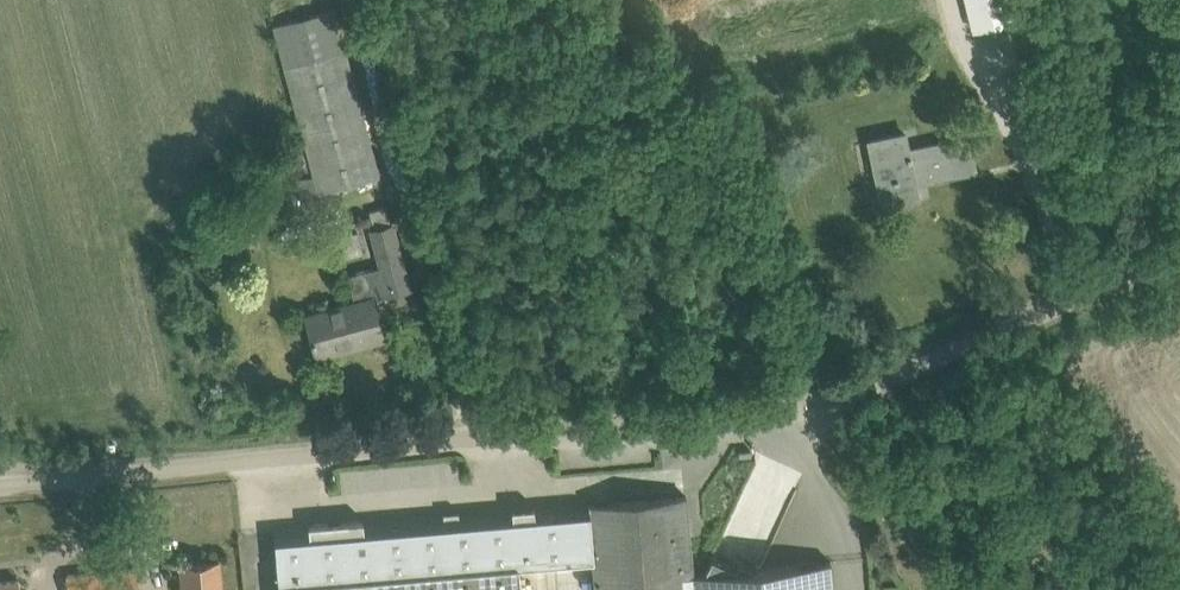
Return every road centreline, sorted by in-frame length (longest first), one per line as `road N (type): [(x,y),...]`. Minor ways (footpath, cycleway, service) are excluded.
road 1 (unclassified): [(0,486),(827,419),(1179,262)]
road 2 (track): [(827,419),(970,589)]

